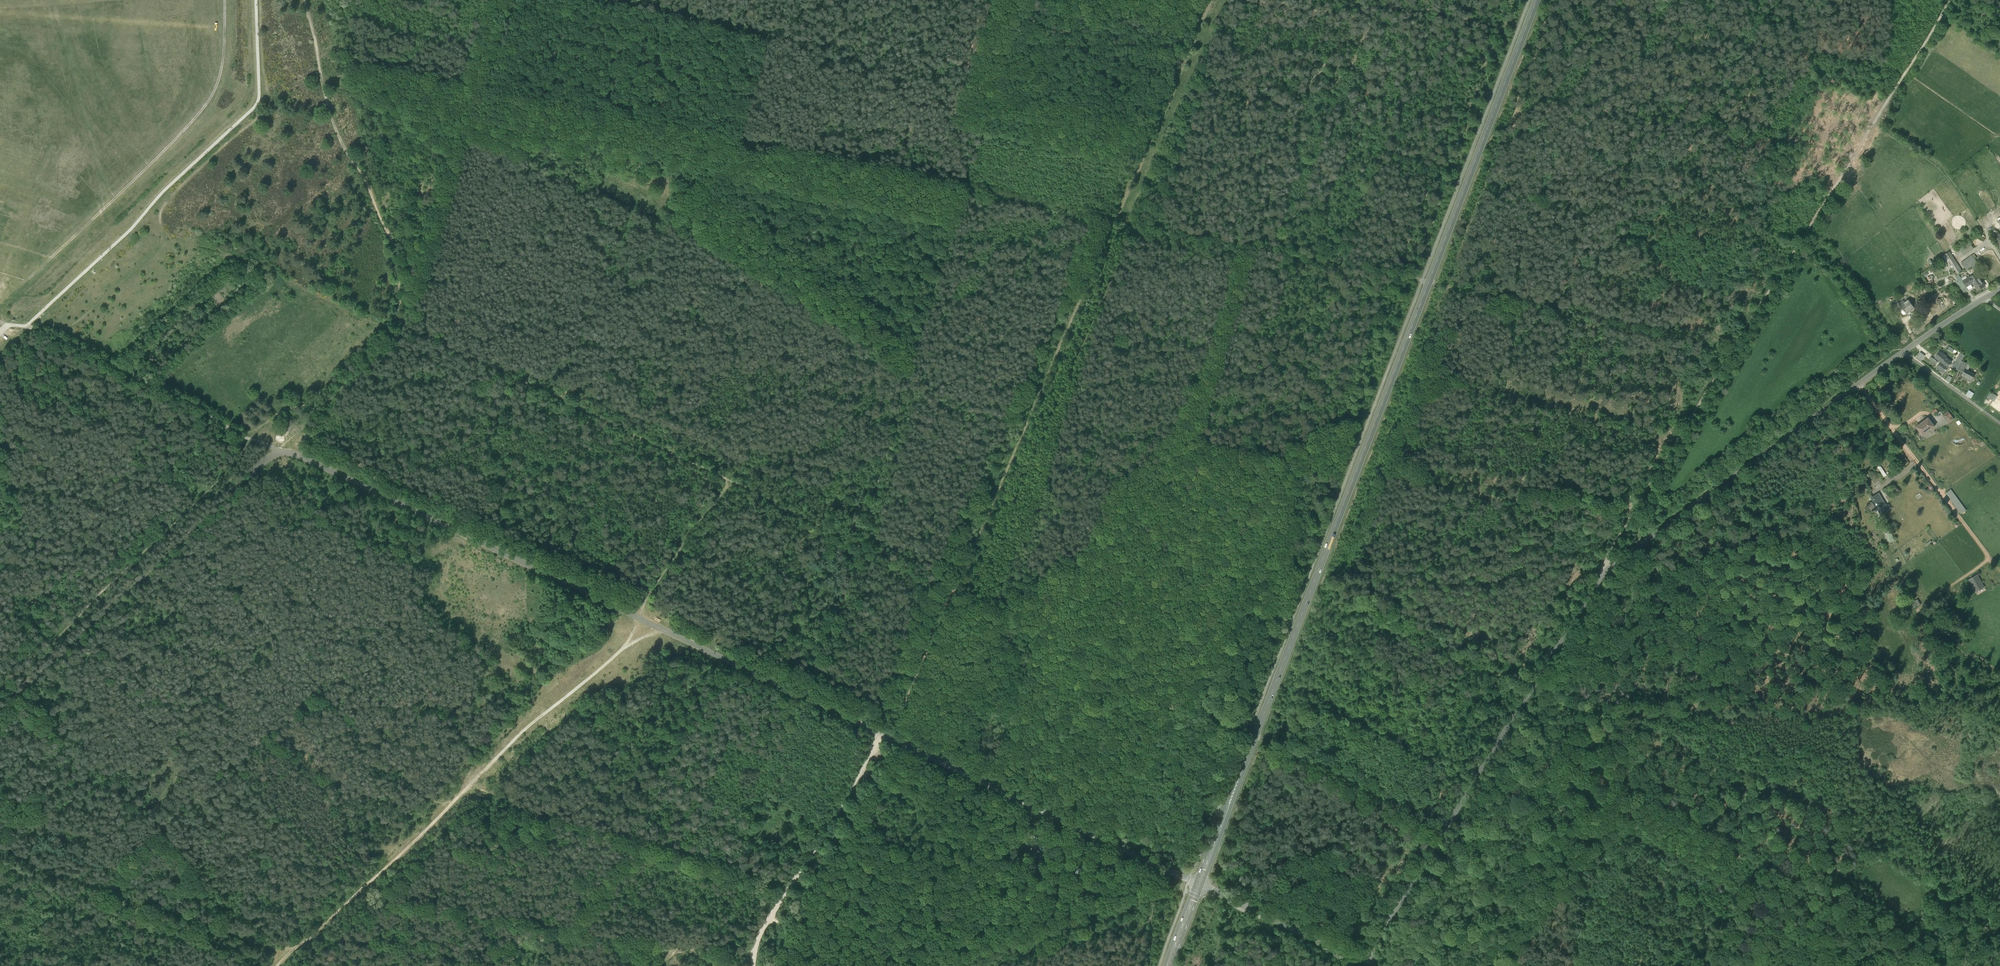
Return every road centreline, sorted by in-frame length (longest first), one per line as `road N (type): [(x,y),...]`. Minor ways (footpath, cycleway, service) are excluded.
road 1 (unclassified): [(880,734),(297,455),(239,435),(110,362),(26,325)]
road 2 (primary): [(1199,885),(1537,0)]
road 3 (unclassified): [(1904,351),(1610,568),(1363,954)]
road 4 (track): [(891,738),(1208,0)]
road 5 (track): [(1255,247),(481,89)]
road 6 (track): [(1610,568),(1615,543),(1876,122)]
road 7 (track): [(638,618),(627,645),(533,723),(319,936)]
road 8 (track): [(0,297),(78,233),(205,103),(223,52),(224,0)]
road 9 (track): [(441,815),(182,539)]
road 10 (track): [(0,707),(279,452)]
road 11 (track): [(411,321),(731,481)]
road 12 (unclassified): [(1199,885),(880,734)]
road 13 (track): [(506,0),(411,321)]
road 14 (track): [(295,959),(0,847)]
road 15 (track): [(743,868),(468,789)]
road 16 (track): [(1009,615),(1255,736)]
road 17 (track): [(1255,247),(1289,126),(1314,78),(1354,63),(1371,23)]
road 18 (unclassified): [(880,734),(762,931),(753,965)]
road 19 (track): [(1194,442),(1255,247)]
road 20 (track): [(508,965),(319,936)]
road 21 (unclassified): [(1199,885),(1347,956),(1363,954)]
road 22 (track): [(1429,282),(1255,247)]
road 23 (track): [(638,618),(731,481)]
road 24 (track): [(861,541),(1009,615)]
road 25 (track): [(1876,122),(1951,0)]
road 26 (track): [(731,481),(861,541)]

